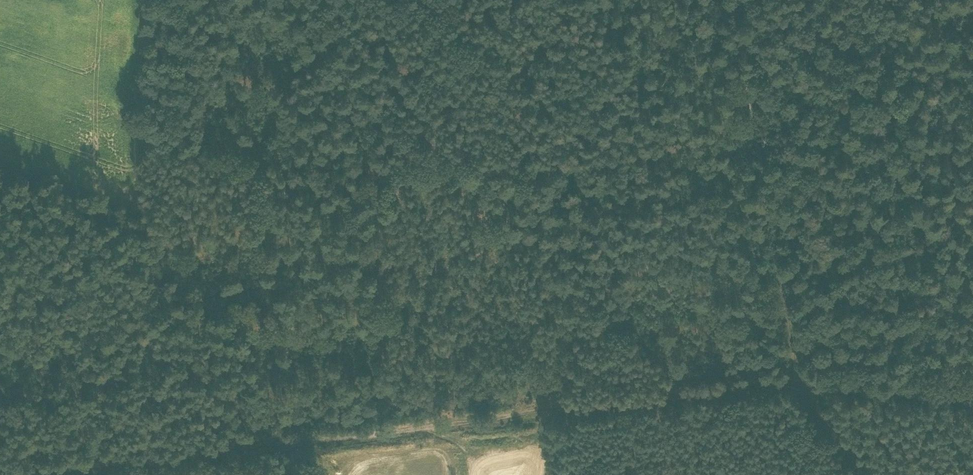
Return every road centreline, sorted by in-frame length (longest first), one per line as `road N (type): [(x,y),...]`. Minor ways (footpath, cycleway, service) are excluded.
road 1 (track): [(793,382),(251,447)]
road 2 (track): [(148,0),(146,236),(251,447)]
road 3 (track): [(793,382),(736,57)]
road 4 (track): [(251,447),(3,474)]
road 5 (track): [(972,396),(793,382)]
road 6 (track): [(307,0),(392,49),(450,0)]

